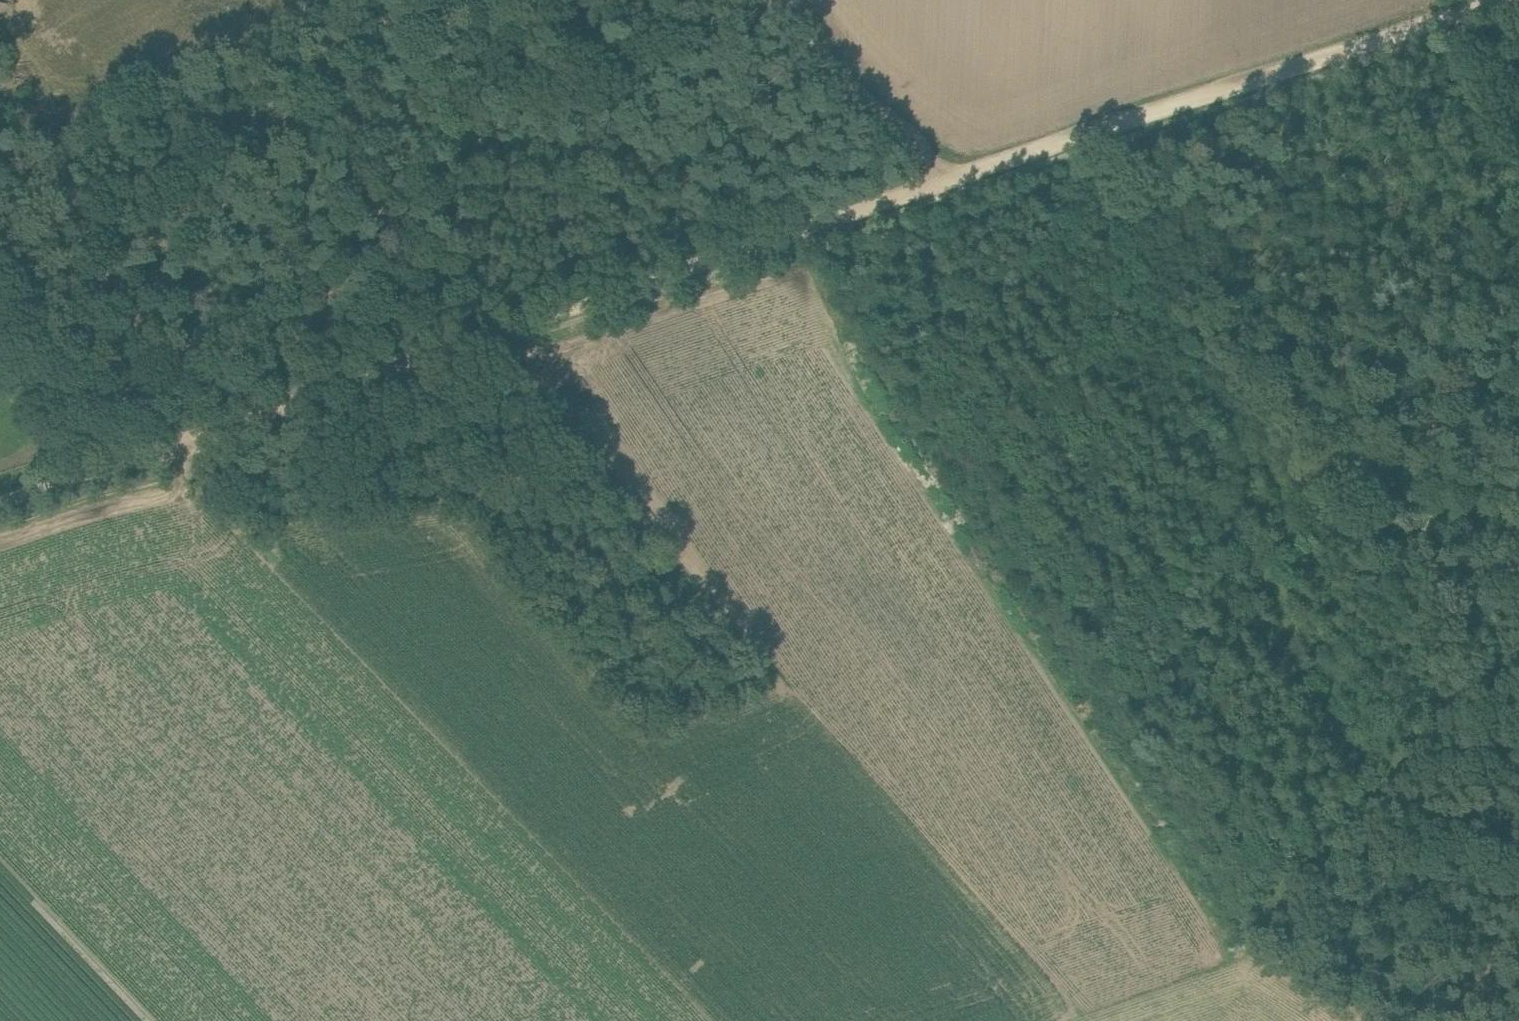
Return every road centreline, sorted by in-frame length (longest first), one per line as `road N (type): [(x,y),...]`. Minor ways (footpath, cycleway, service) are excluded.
road 1 (track): [(122,460),(942,186)]
road 2 (track): [(942,186),(1501,0)]
road 3 (track): [(942,186),(782,13)]
road 4 (unclassified): [(0,501),(122,460)]

